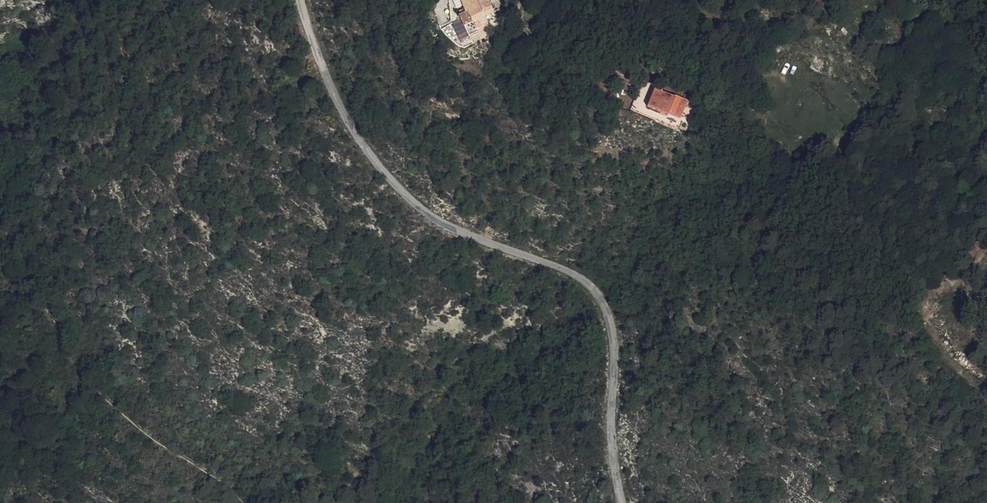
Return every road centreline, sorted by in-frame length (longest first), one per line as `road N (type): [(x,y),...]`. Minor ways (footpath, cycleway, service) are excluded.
road 1 (unclassified): [(623,502),(613,426),(618,345),(602,301),(559,269),(450,227),(400,190),(337,98),(303,0)]

